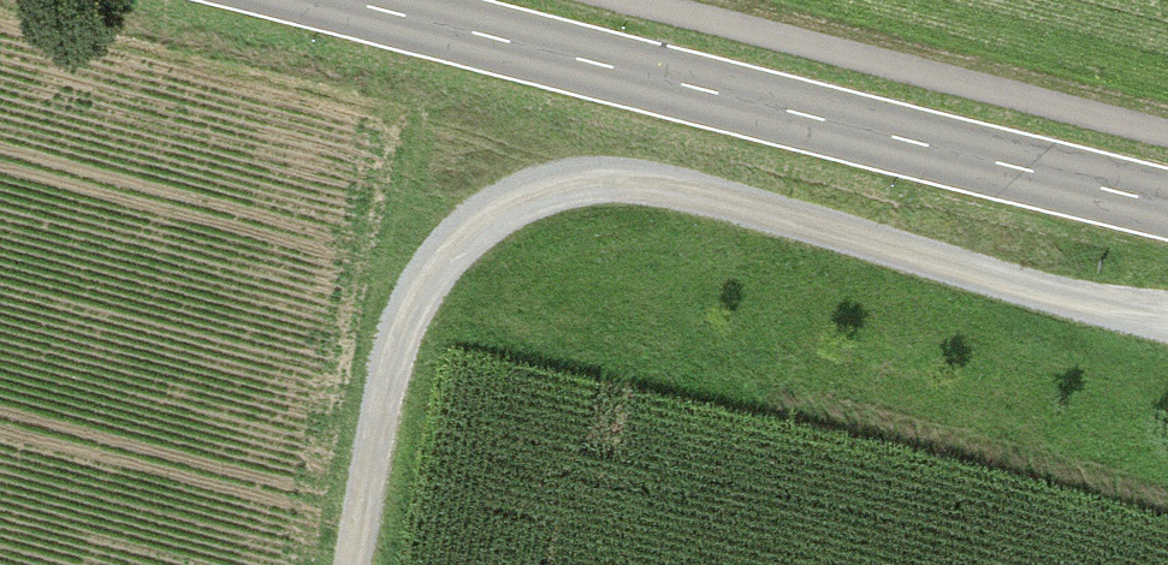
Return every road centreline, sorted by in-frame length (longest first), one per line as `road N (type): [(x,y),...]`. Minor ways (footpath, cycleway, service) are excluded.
road 1 (track): [(366,564),(403,374),(434,295),(476,245),(546,205),(627,189),(699,198),(1107,318),(1167,327)]
road 2 (tertiary): [(1167,203),(347,0)]

